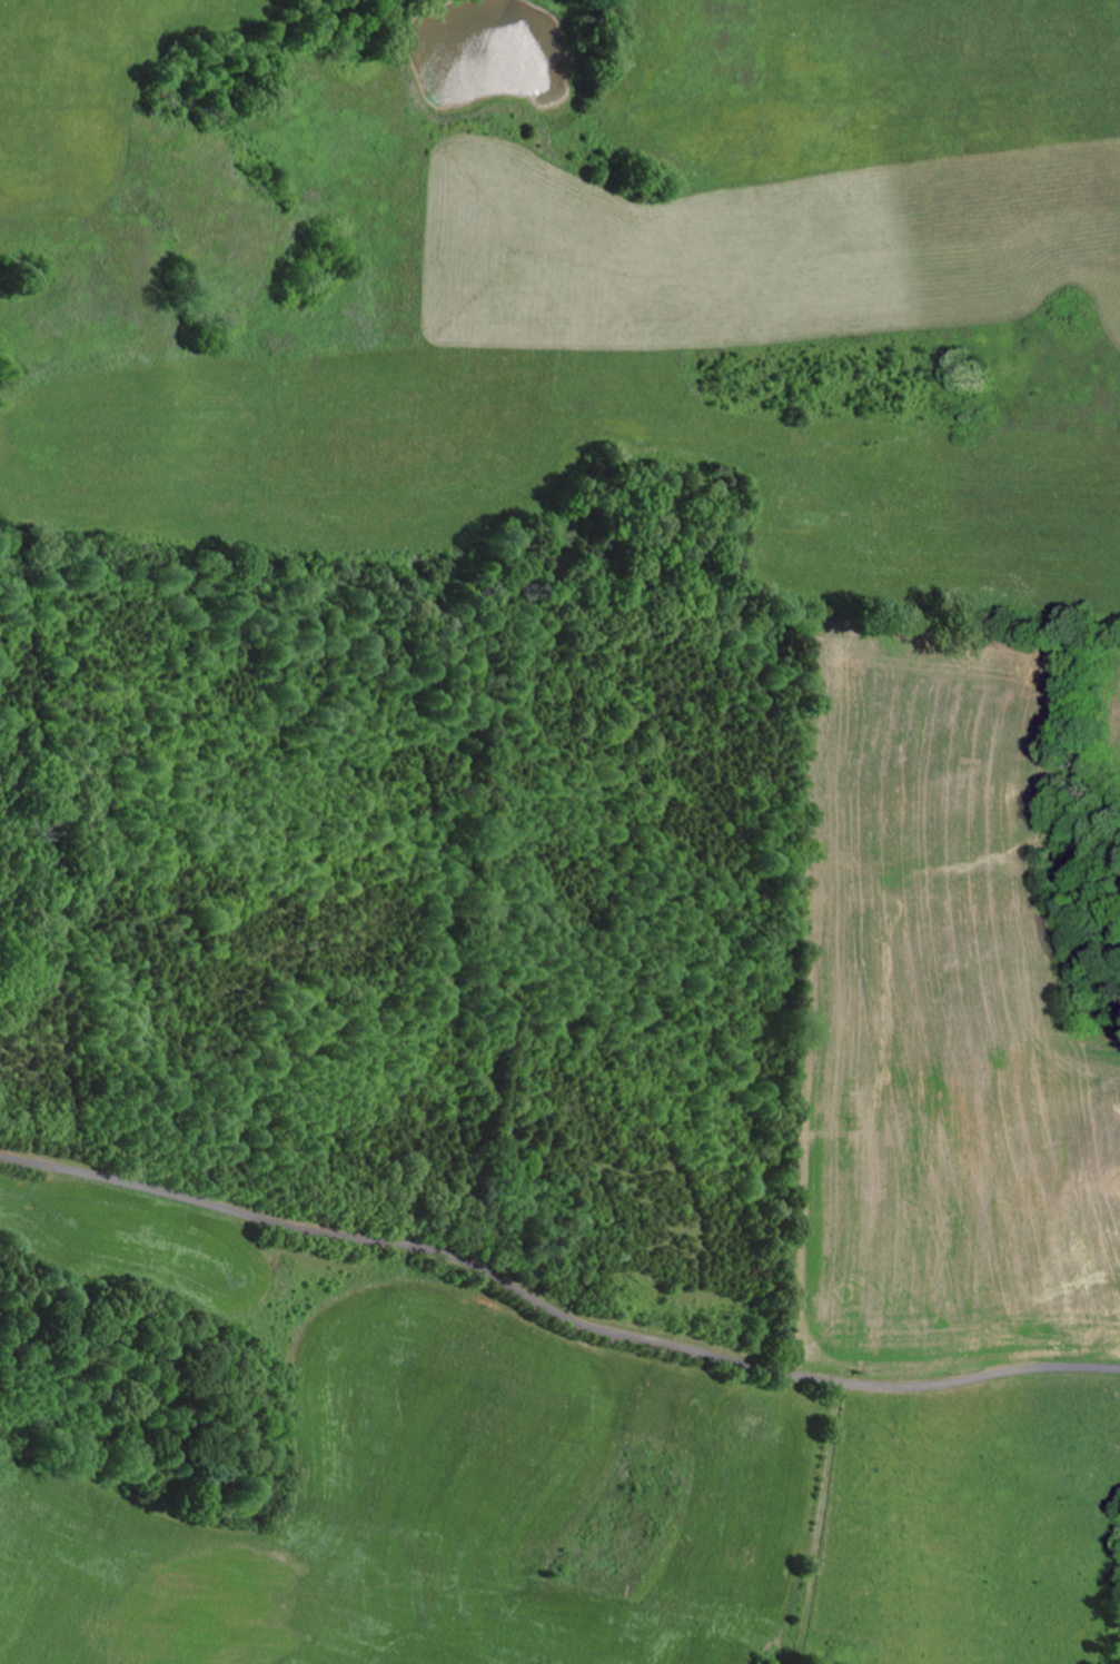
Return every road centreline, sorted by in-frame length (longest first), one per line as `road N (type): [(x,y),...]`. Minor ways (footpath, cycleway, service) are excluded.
road 1 (residential): [(0,1156),(299,1230),(446,1254),(562,1316),(784,1374),(923,1387),(1003,1373),(1119,1370)]

